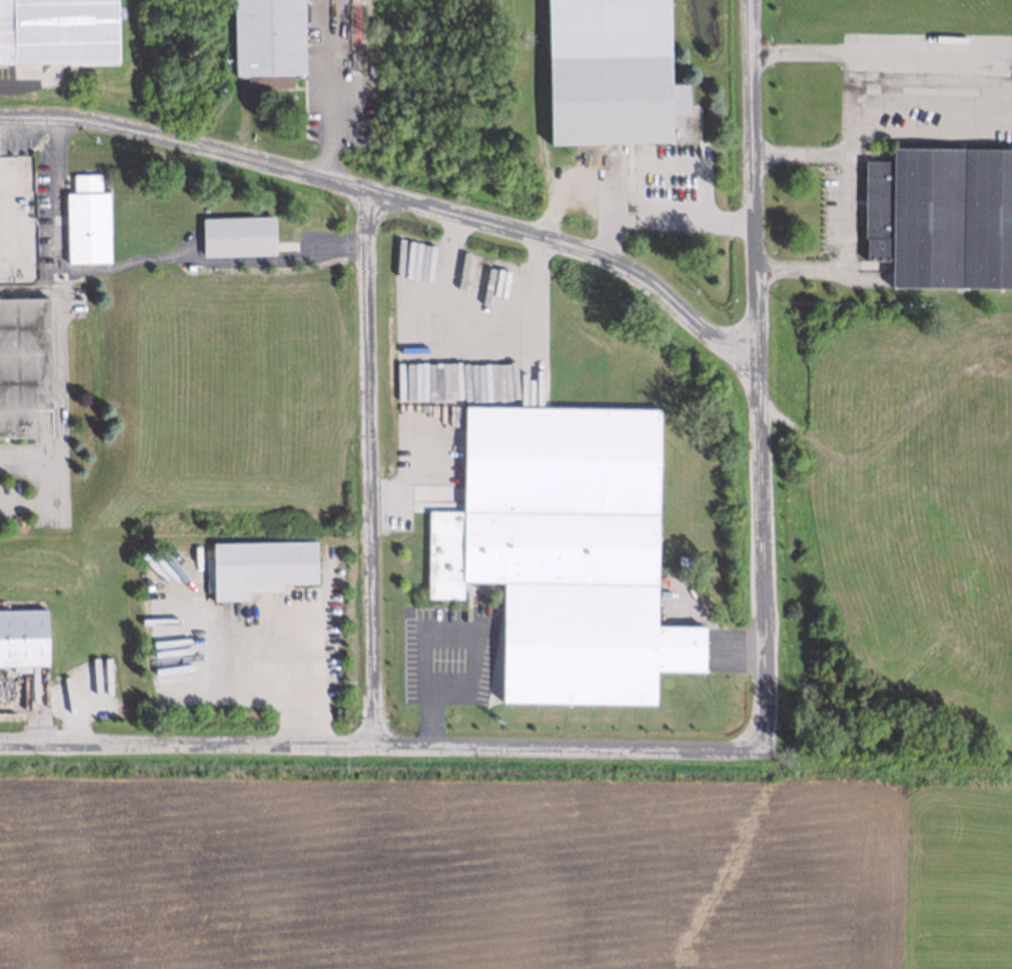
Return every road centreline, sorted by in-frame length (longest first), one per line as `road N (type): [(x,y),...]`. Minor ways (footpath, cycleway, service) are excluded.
road 1 (residential): [(755,386),(650,282),(582,249),(215,151),(64,119),(0,120)]
road 2 (residential): [(767,762),(381,762),(0,748)]
road 3 (residential): [(752,0),(767,762)]
road 4 (residential): [(369,195),(381,762)]

